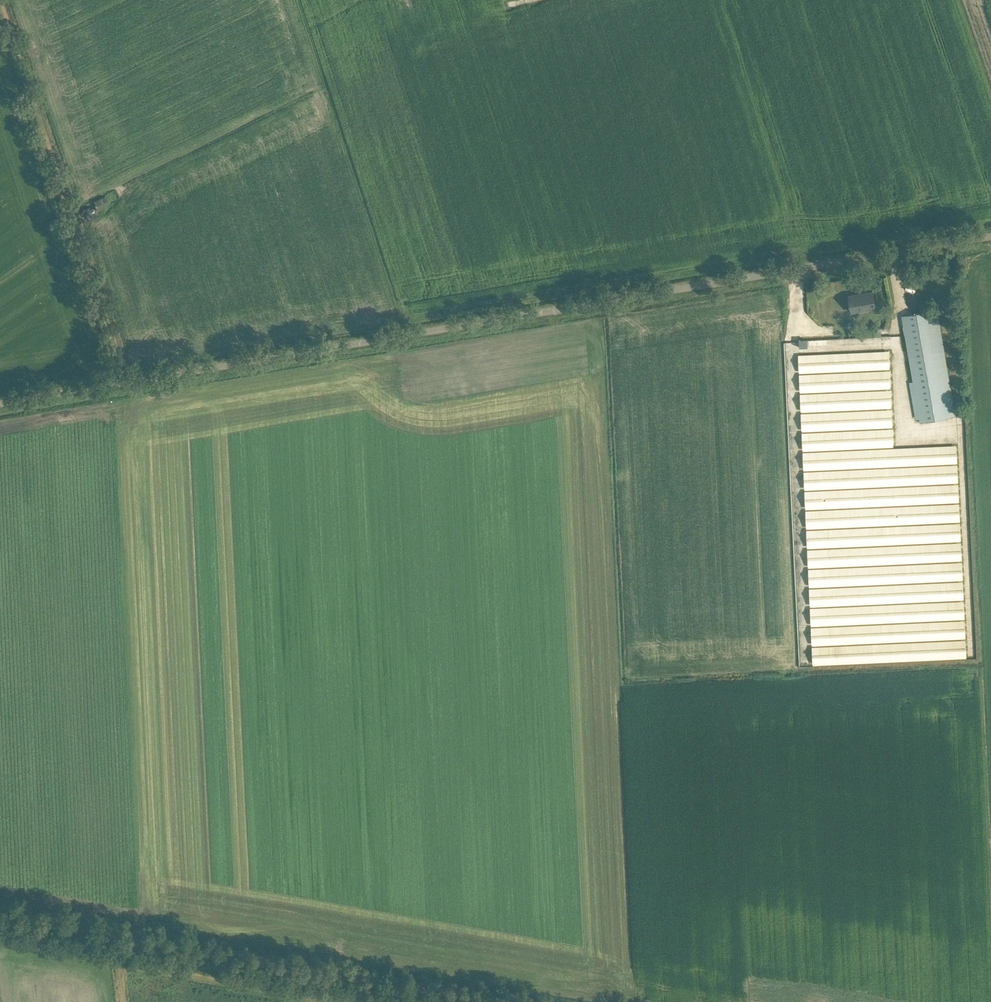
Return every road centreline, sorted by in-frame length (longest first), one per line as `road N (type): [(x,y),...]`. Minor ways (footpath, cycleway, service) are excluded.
road 1 (unclassified): [(0,404),(990,238)]
road 2 (track): [(0,917),(492,1001)]
road 3 (track): [(0,0),(125,383)]
road 4 (track): [(522,0),(341,81)]

